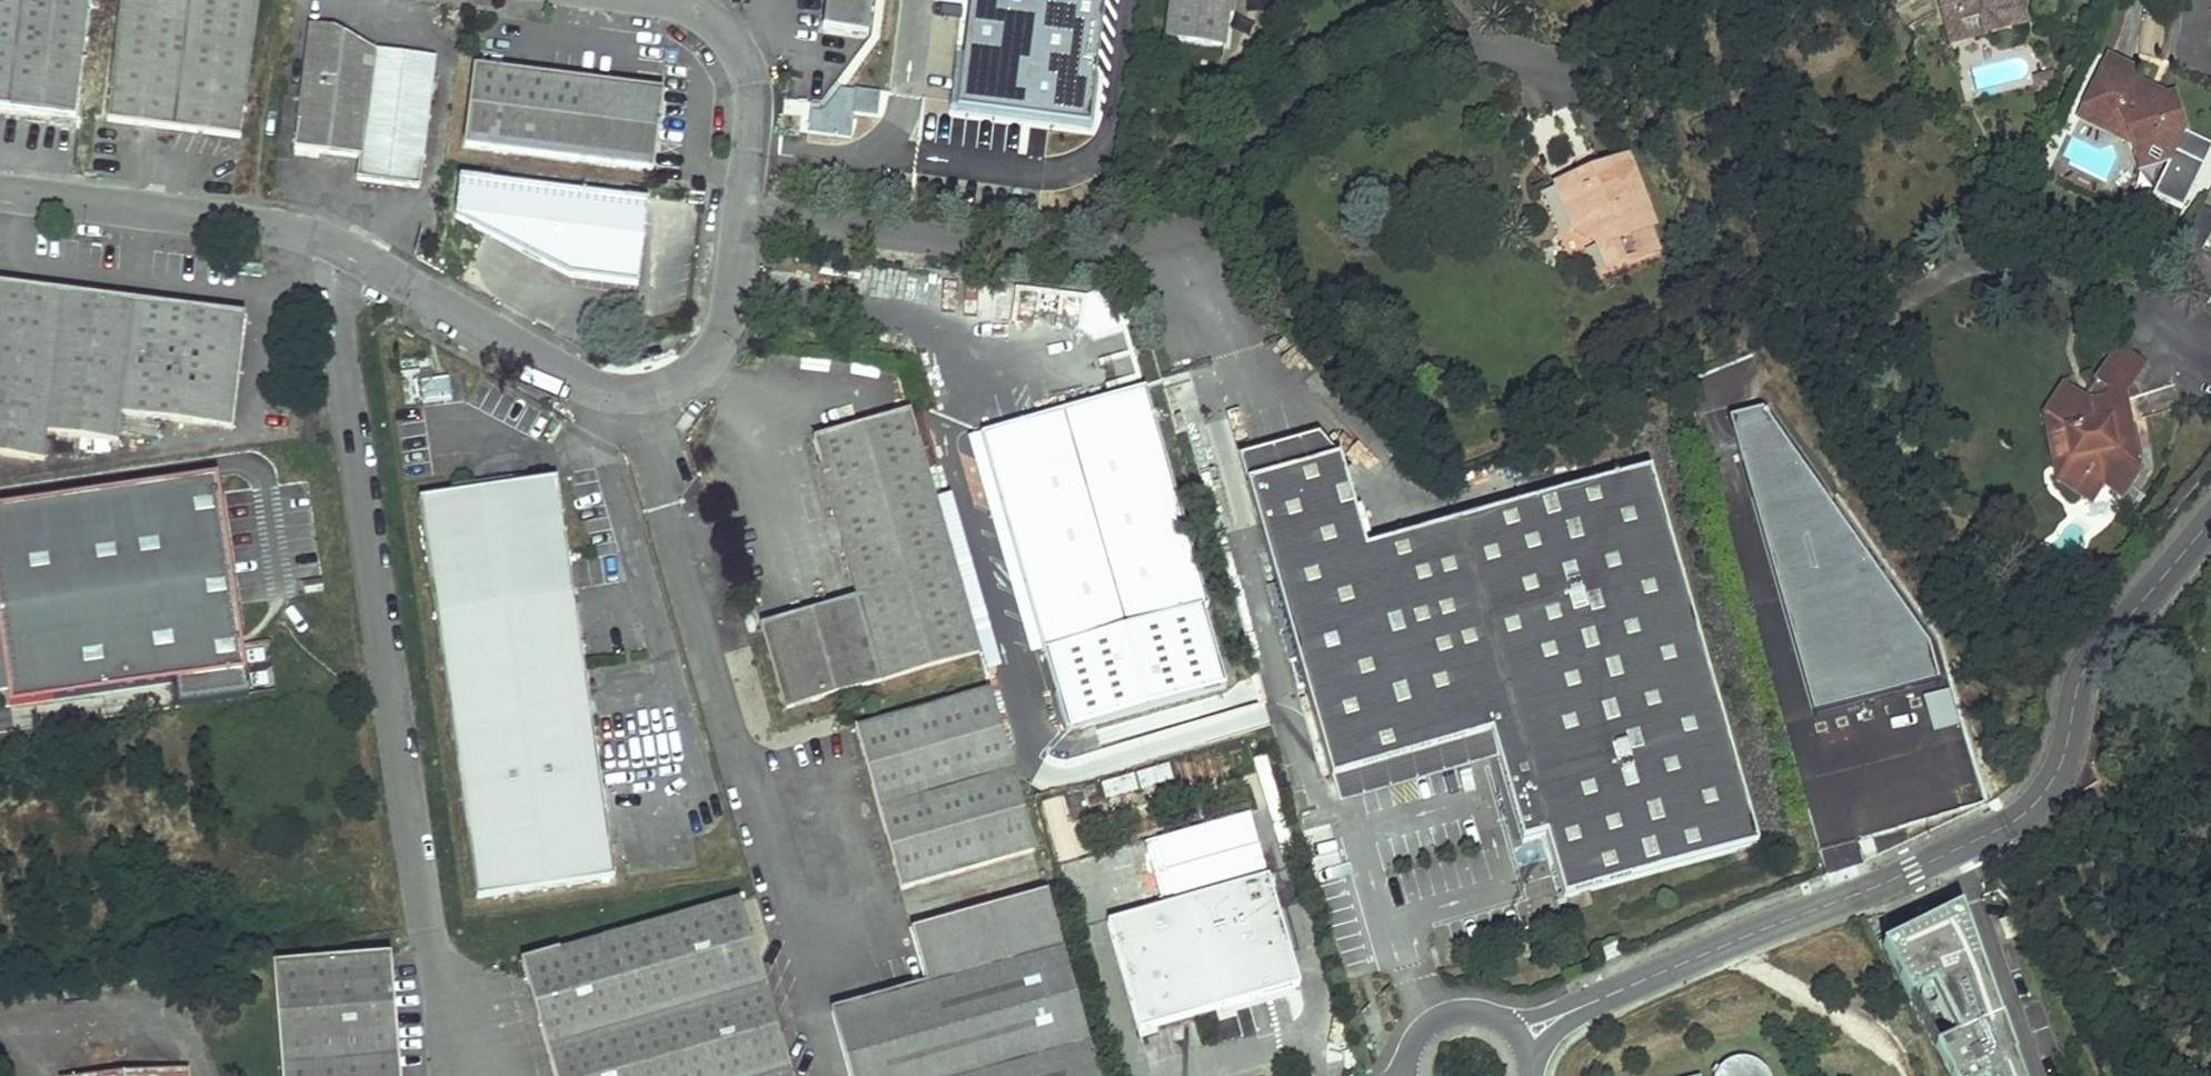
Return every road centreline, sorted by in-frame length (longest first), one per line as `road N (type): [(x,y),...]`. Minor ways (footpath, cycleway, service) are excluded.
road 1 (unclassified): [(671,0),(704,12),(730,41),(754,97),(727,321),(711,352),(684,376),(638,393),(602,391),(305,233),(0,191)]
road 2 (residential): [(2210,521),(2087,662),(2063,759),(2024,815),(1914,869),(1575,1010),(1519,1043)]
road 3 (unclassified): [(1519,1043),(1488,1019),(1449,1020),(1420,1042),(1410,1075)]

